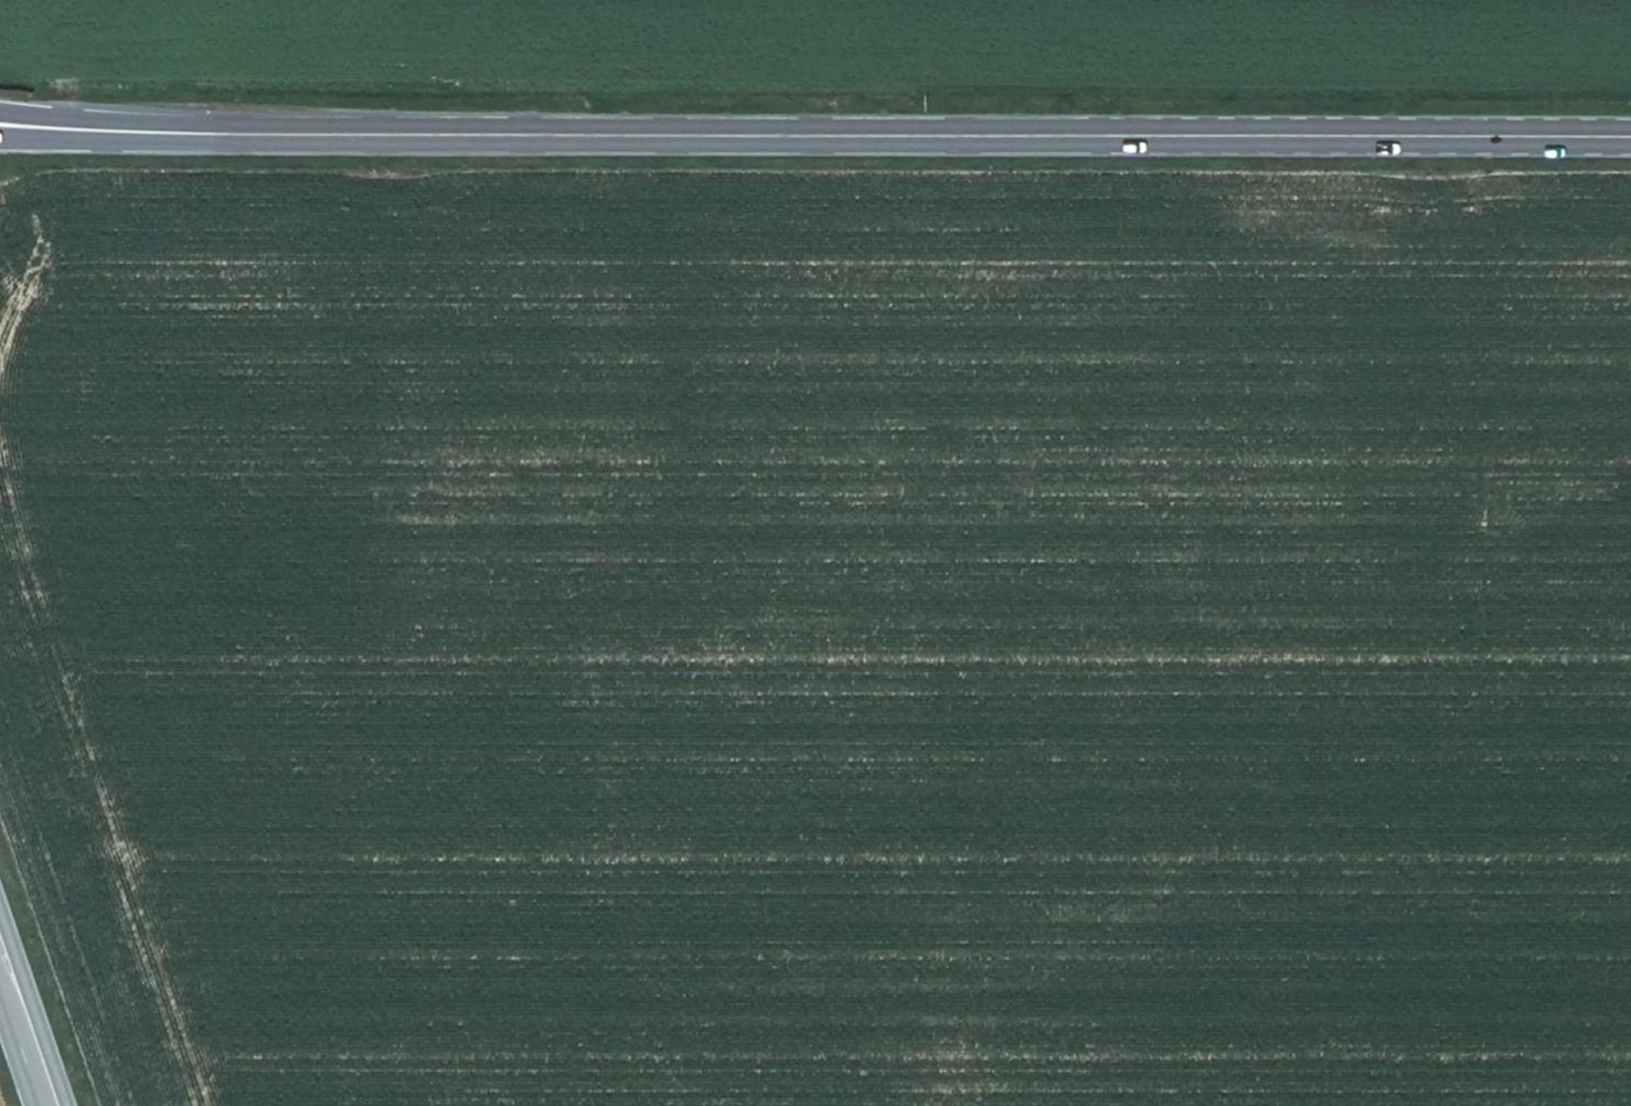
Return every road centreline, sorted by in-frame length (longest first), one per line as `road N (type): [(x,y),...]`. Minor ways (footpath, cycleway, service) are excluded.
road 1 (secondary): [(41,127),(1630,136)]
road 2 (primary): [(44,1105),(0,973)]

